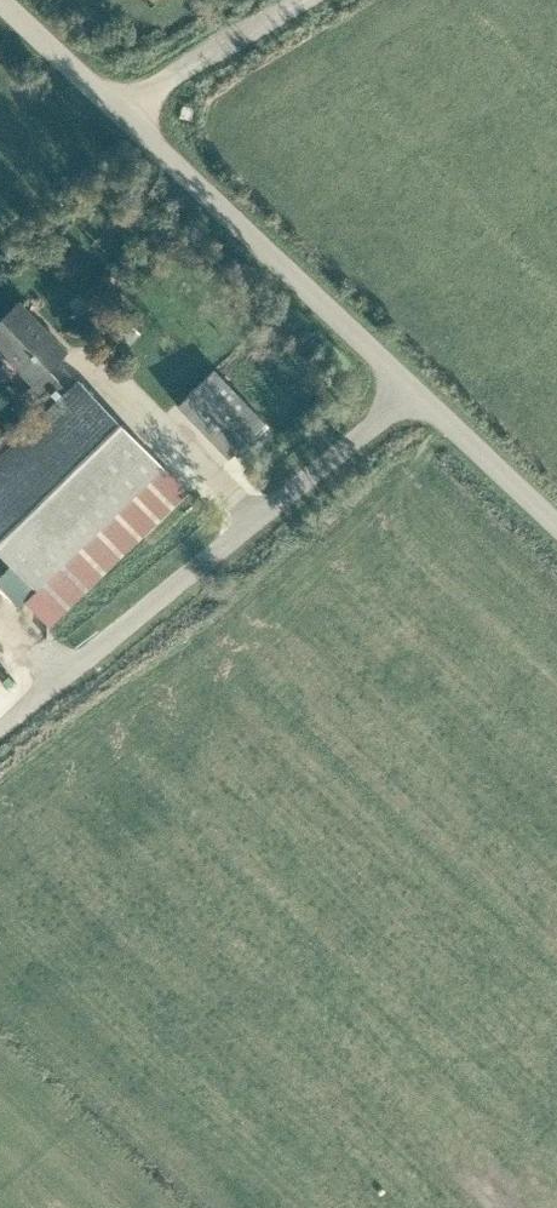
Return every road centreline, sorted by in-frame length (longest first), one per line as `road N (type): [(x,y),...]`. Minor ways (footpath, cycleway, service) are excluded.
road 1 (unclassified): [(556,530),(119,109)]
road 2 (unclassified): [(119,109),(308,0)]
road 3 (unclassified): [(119,109),(4,0)]

